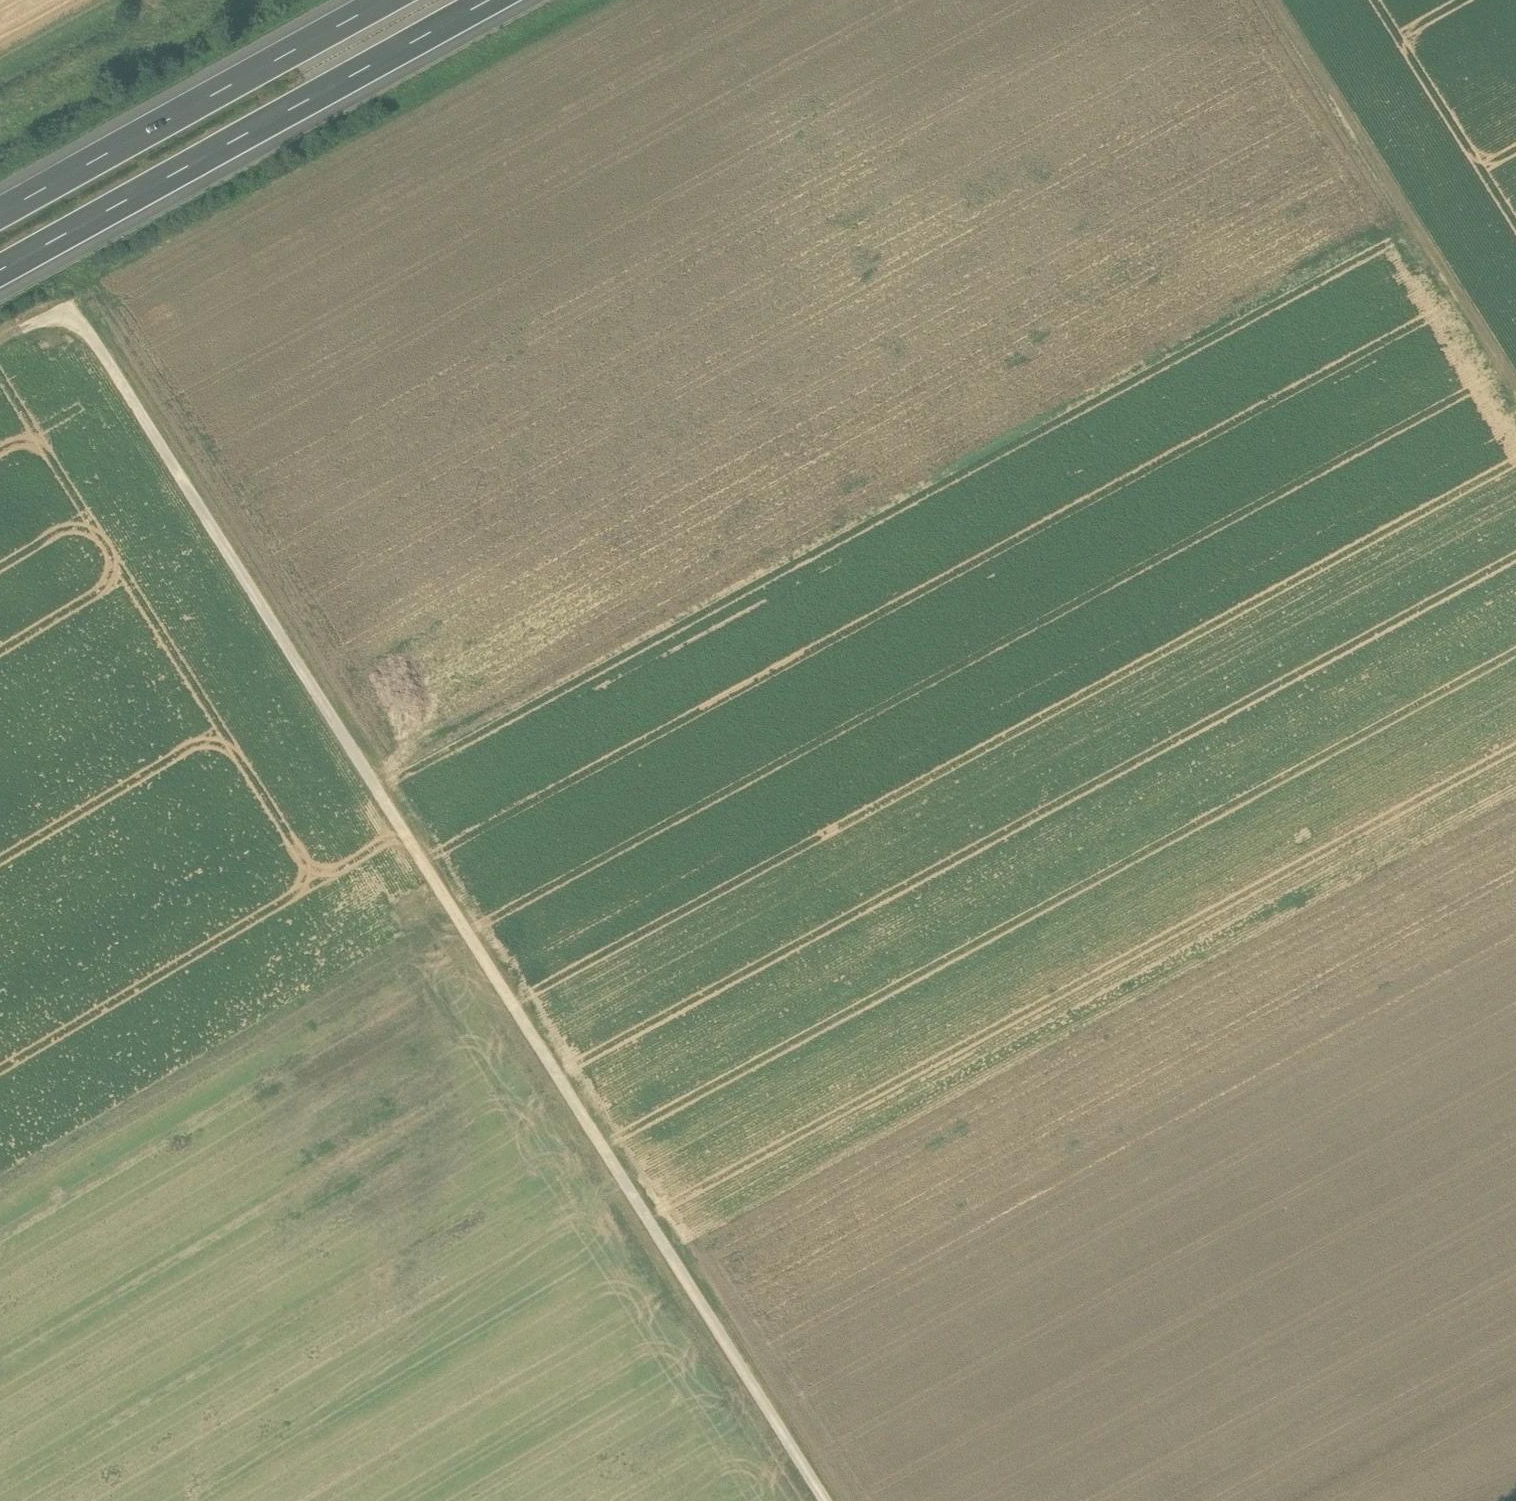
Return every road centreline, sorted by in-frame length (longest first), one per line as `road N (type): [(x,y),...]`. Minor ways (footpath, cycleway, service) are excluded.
road 1 (track): [(822,1500),(84,317)]
road 2 (motorway): [(0,276),(489,0)]
road 3 (motorway): [(378,0),(0,217)]
road 4 (track): [(1300,0),(1515,345)]
road 5 (track): [(0,137),(244,0)]
road 6 (track): [(0,68),(127,0)]

